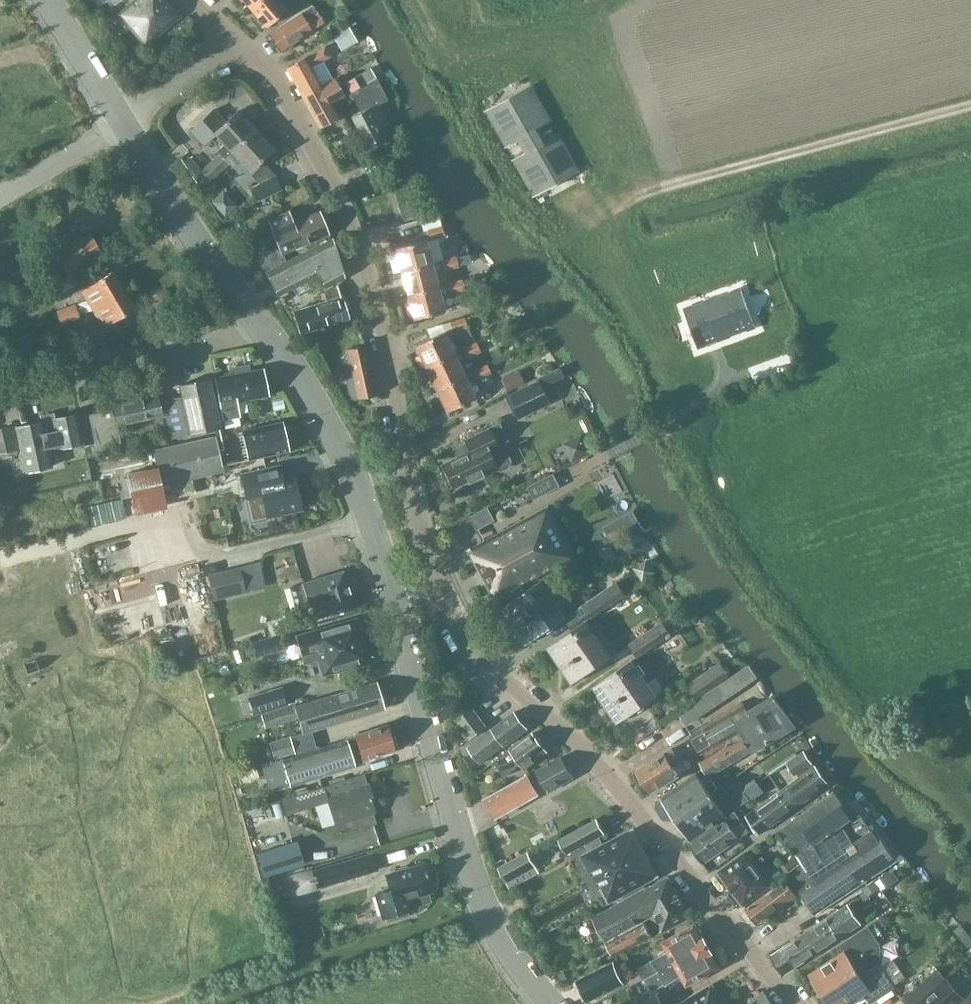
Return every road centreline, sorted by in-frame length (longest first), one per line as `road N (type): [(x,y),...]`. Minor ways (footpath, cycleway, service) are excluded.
road 1 (residential): [(797,1003),(576,743),(488,663),(457,623),(418,510),(394,369),(345,206),(258,59),(195,0)]
road 2 (tertiary): [(550,1003),(487,913),(359,491),(319,409),(271,339)]
road 3 (track): [(538,216),(970,99)]
road 4 (tertiary): [(271,339),(50,0)]
road 5 (residential): [(0,384),(271,339)]

